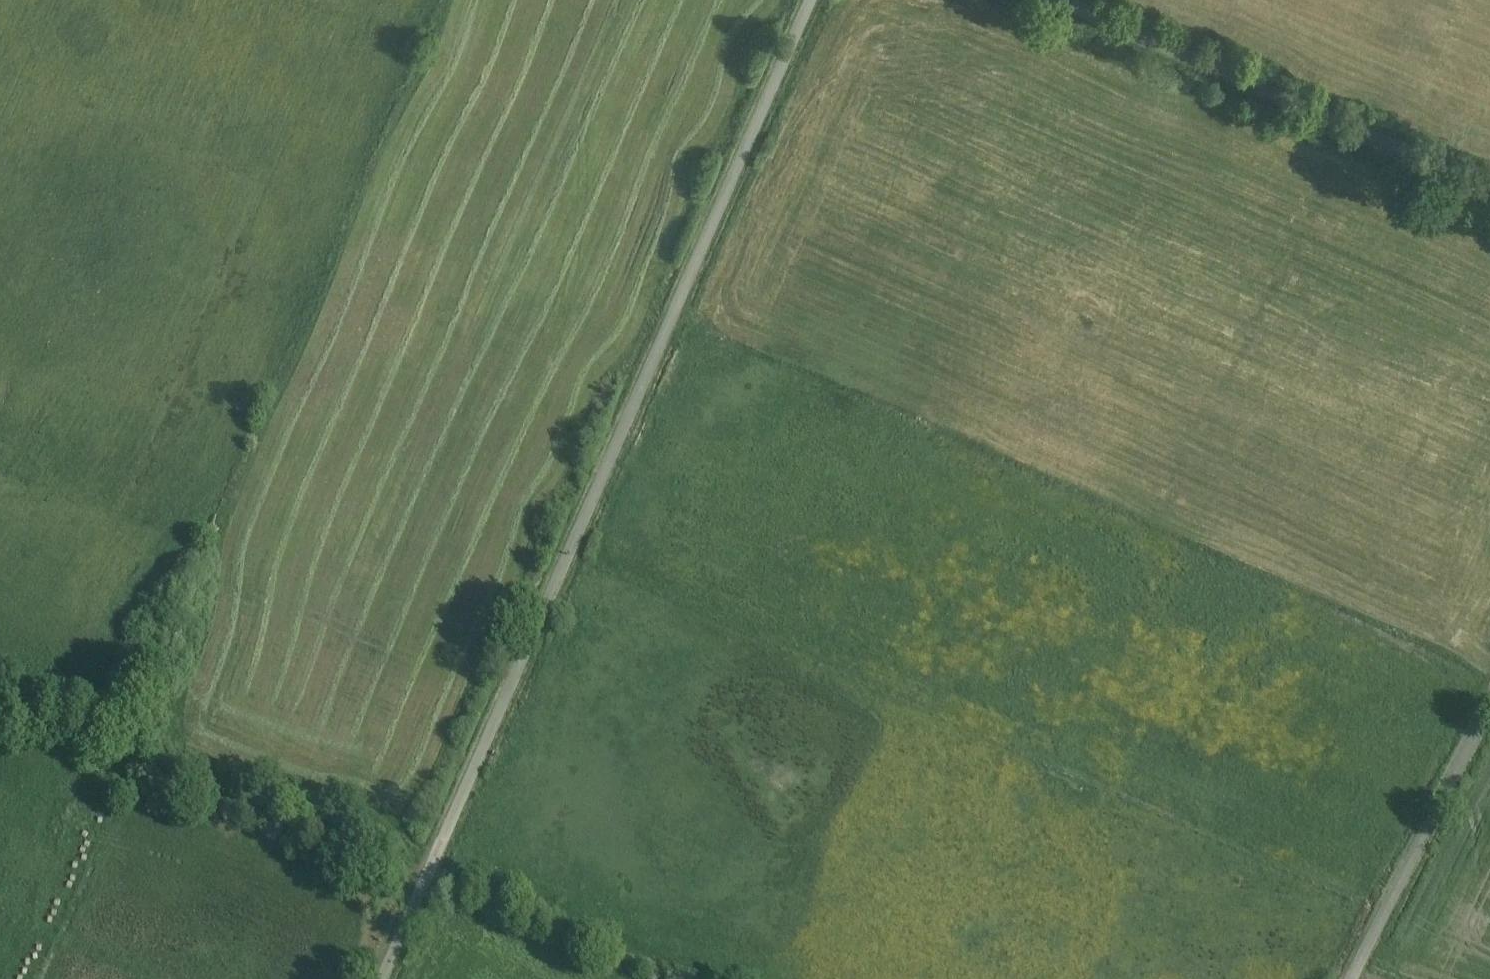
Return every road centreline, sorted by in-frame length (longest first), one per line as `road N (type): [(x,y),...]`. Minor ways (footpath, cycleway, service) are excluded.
road 1 (unclassified): [(814,0),(382,978)]
road 2 (unclassified): [(1489,188),(1059,0)]
road 3 (unclassified): [(1489,705),(1351,978)]

